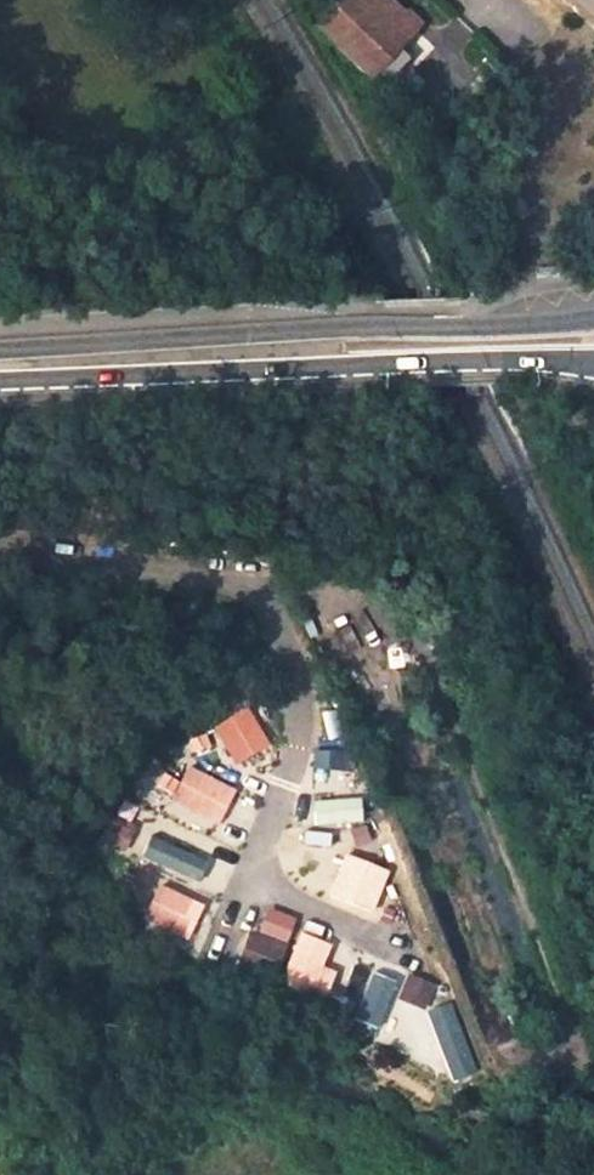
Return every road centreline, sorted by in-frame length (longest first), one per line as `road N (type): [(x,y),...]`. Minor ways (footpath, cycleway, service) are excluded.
road 1 (residential): [(0,556),(263,583),(288,636),(296,681),(288,762),(249,875),(285,907),(409,959)]
road 2 (secondary): [(593,319),(0,351)]
road 3 (secondary): [(0,381),(593,363)]
road 4 (track): [(263,583),(353,601),(505,995)]

